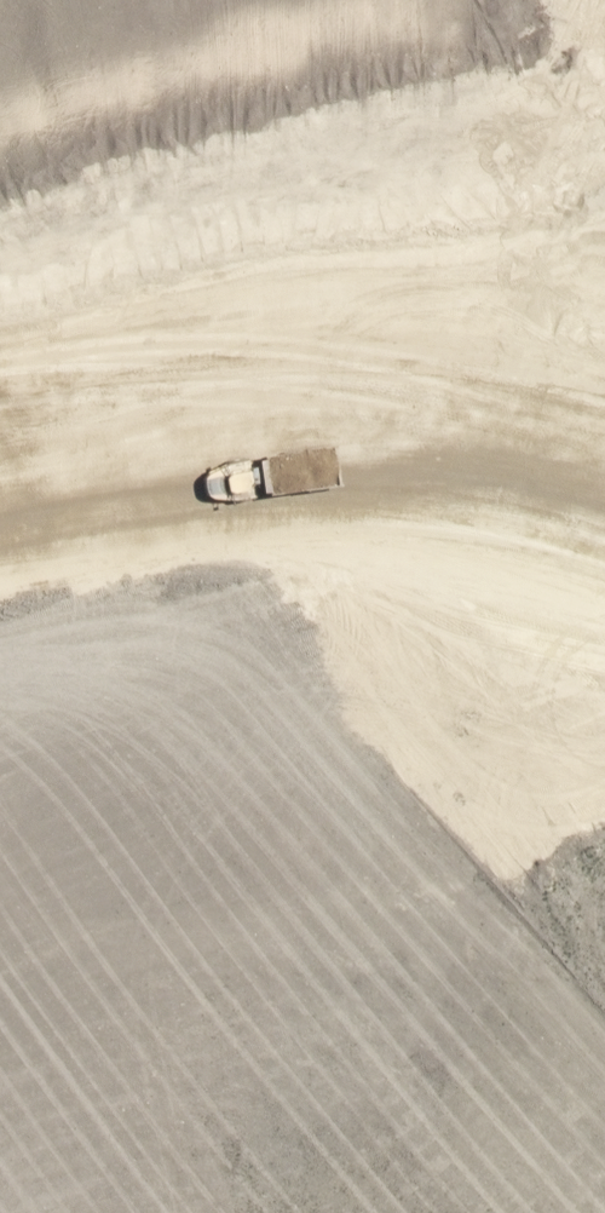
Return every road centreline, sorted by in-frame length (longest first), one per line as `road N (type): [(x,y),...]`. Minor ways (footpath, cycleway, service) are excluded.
road 1 (unknown): [(604,1046),(239,608),(160,475),(72,187)]
road 2 (unknown): [(604,5),(0,211)]

